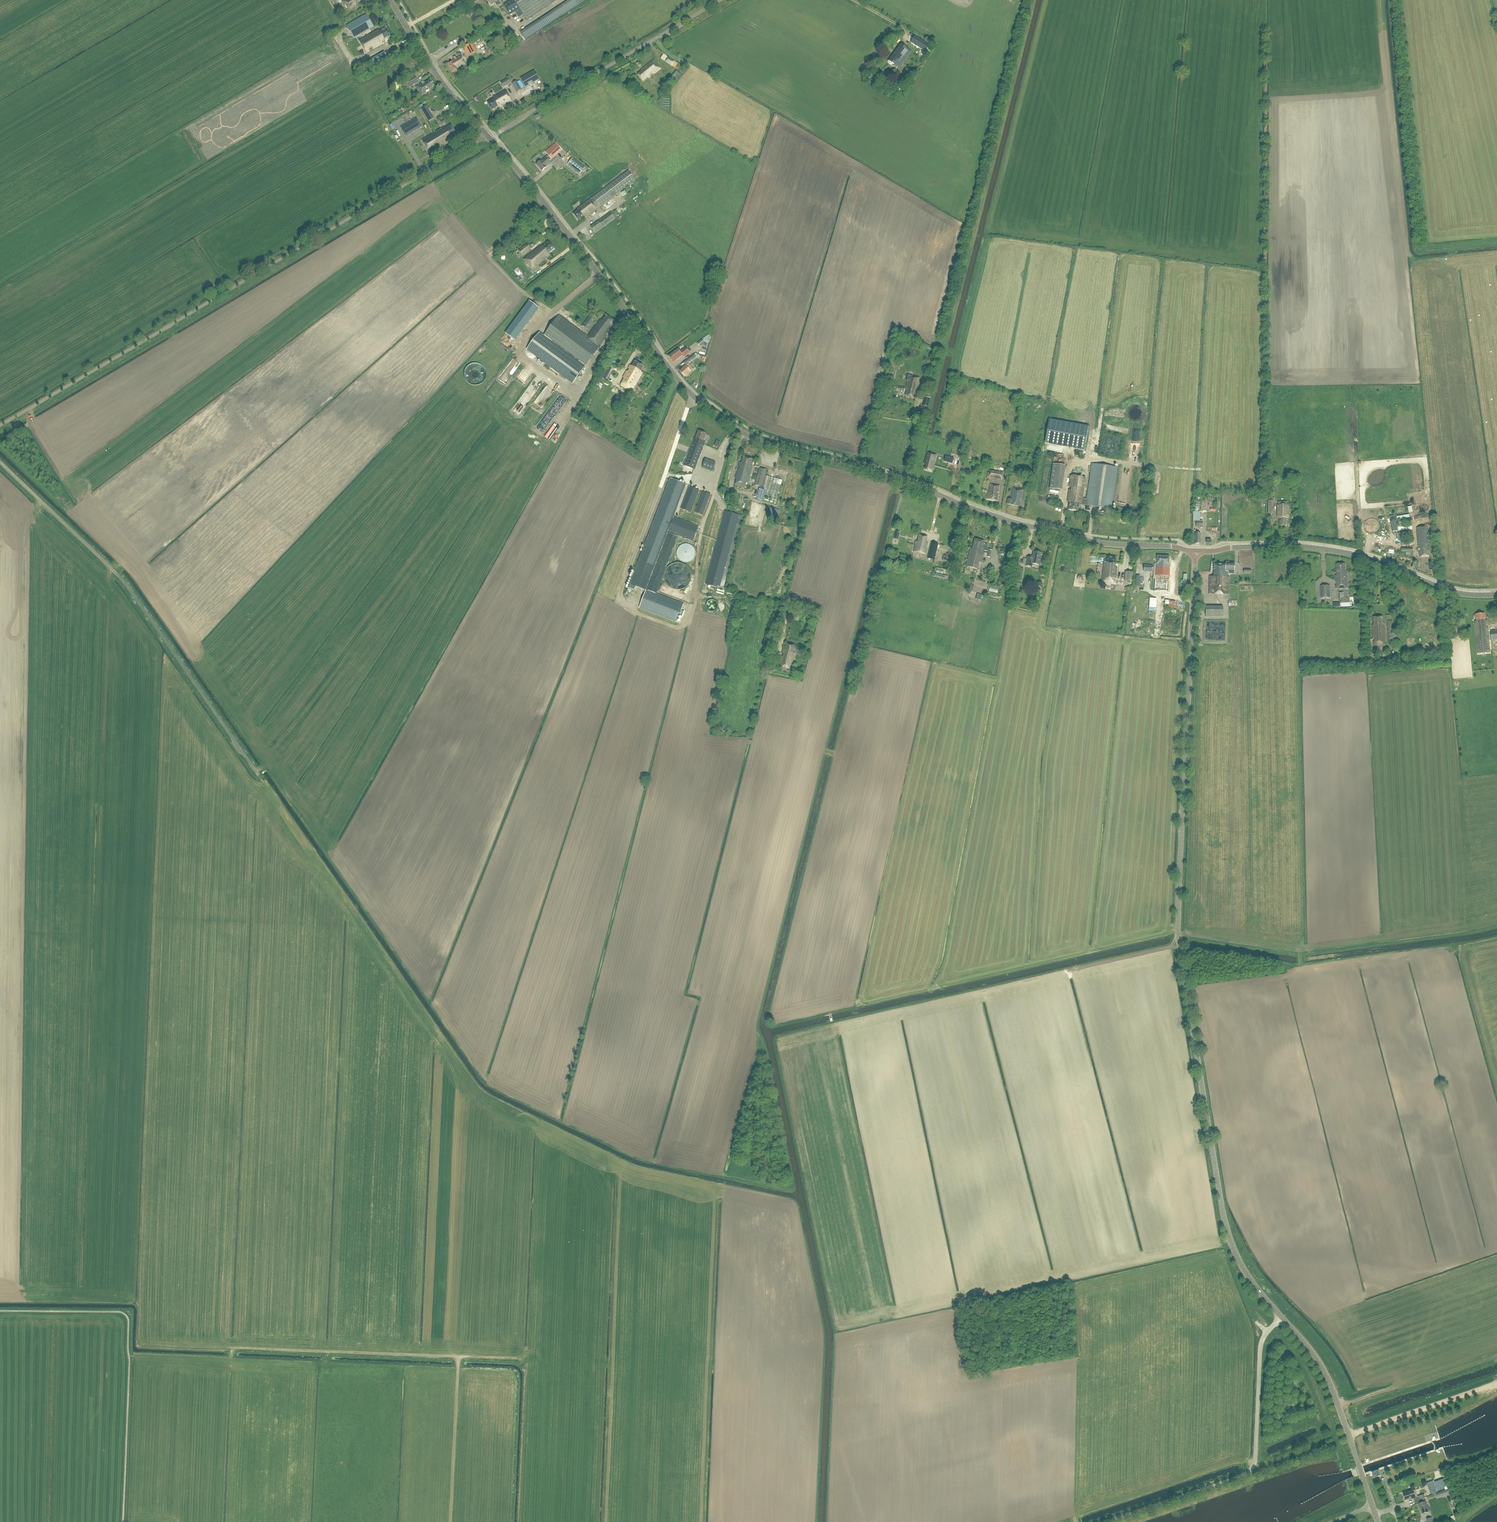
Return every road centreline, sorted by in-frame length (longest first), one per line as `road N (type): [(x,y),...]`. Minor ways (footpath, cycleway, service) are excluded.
road 1 (tertiary): [(1195,553),(1083,541),(737,429),(678,379),(488,136)]
road 2 (tertiary): [(1282,1317),(1229,1237),(1179,933),(1195,553)]
road 3 (unclassified): [(0,425),(488,136)]
road 4 (unclassified): [(257,773),(121,578),(0,463)]
road 5 (track): [(450,1521),(457,1357),(234,1349)]
road 6 (unclassified): [(1282,1317),(1260,1347),(1251,1469),(1105,1521)]
road 7 (tertiary): [(1496,595),(1456,593),(1342,552),(1195,553)]
road 8 (unclassified): [(488,136),(722,0)]
road 9 (tertiary): [(1378,1521),(1329,1382),(1282,1317)]
road 10 (track): [(1353,962),(1306,968),(1294,953),(1179,933)]
road 11 (tertiary): [(488,136),(444,86),(391,0)]
road 12 (track): [(787,612),(784,593),(818,458)]
road 13 (track): [(1349,1436),(1496,1384)]
road 14 (track): [(1060,534),(1036,670)]

